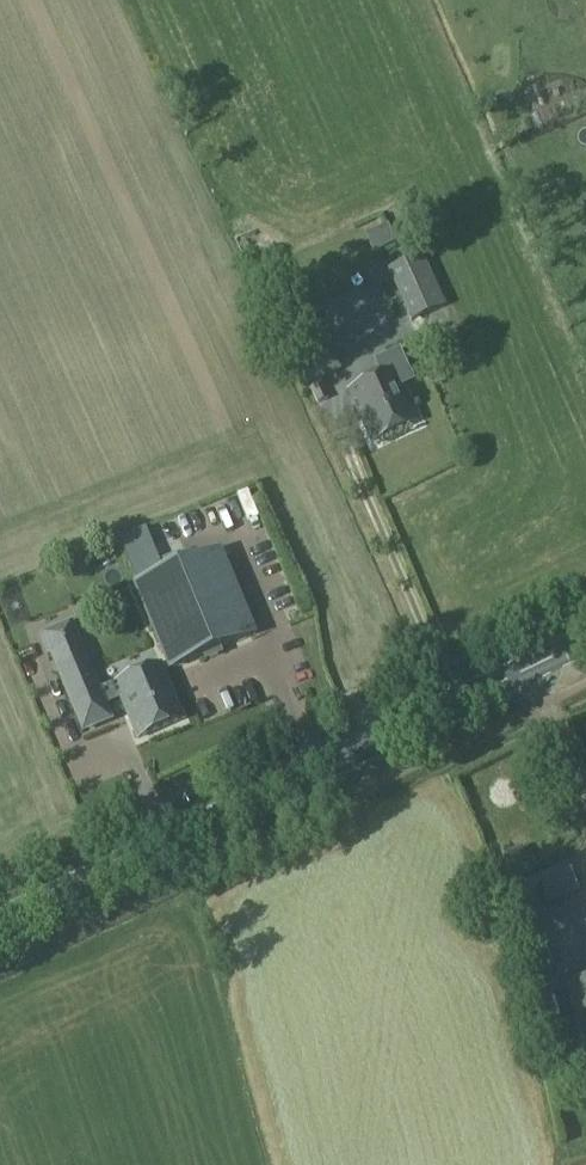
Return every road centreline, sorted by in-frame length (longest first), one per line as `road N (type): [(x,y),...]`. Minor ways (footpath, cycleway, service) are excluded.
road 1 (secondary): [(0,919),(585,640)]

